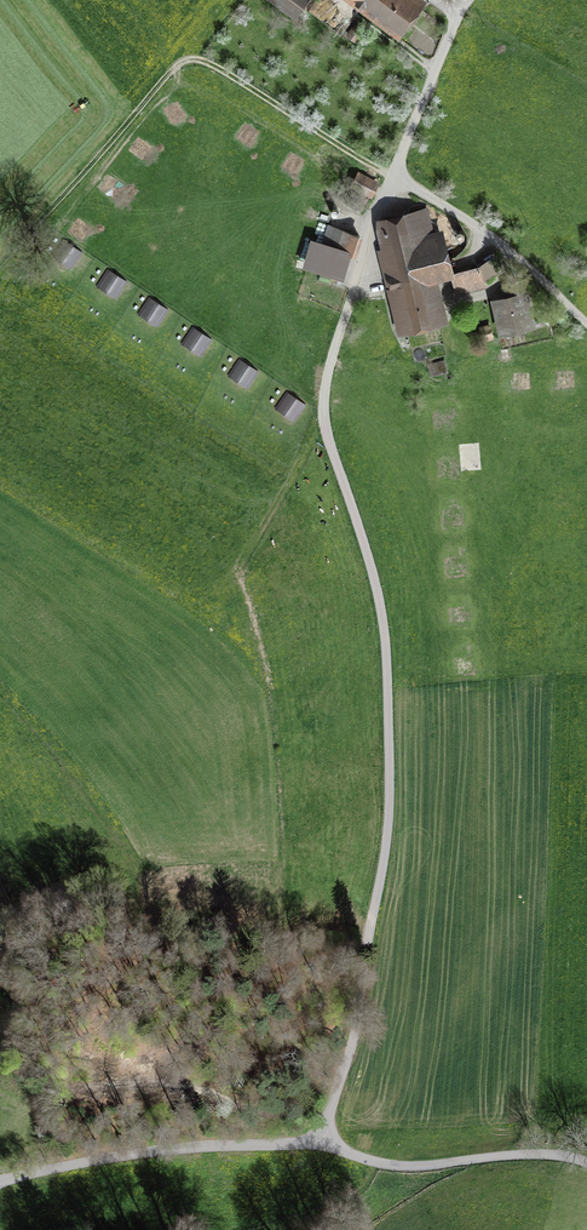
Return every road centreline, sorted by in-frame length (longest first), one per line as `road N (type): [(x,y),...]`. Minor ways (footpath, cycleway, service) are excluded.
road 1 (track): [(319,1142),(344,1073),(380,886),(390,767),(378,593),(323,406),(368,228),(465,0)]
road 2 (unclassified): [(586,1162),(539,1154),(395,1165),(319,1142),(229,1145),(0,1181)]
road 3 (track): [(344,1073),(318,1082),(276,1117),(175,1082),(35,1087),(18,1066),(17,931),(0,889)]
road 4 (track): [(0,276),(55,201),(189,61),(216,67),(393,179)]
road 5 (track): [(586,322),(488,236),(393,179)]

